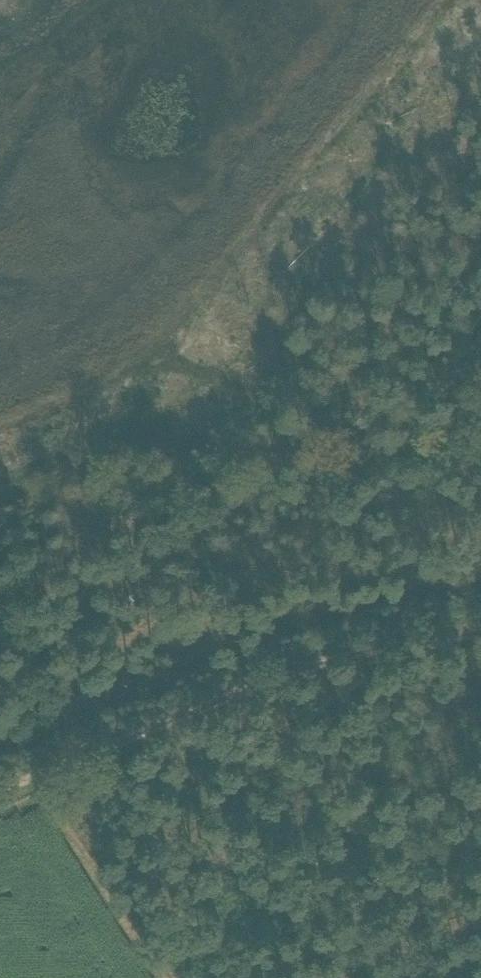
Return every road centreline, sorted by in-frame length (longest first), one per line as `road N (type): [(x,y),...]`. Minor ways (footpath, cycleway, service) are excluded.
road 1 (track): [(0,789),(309,668),(480,637)]

